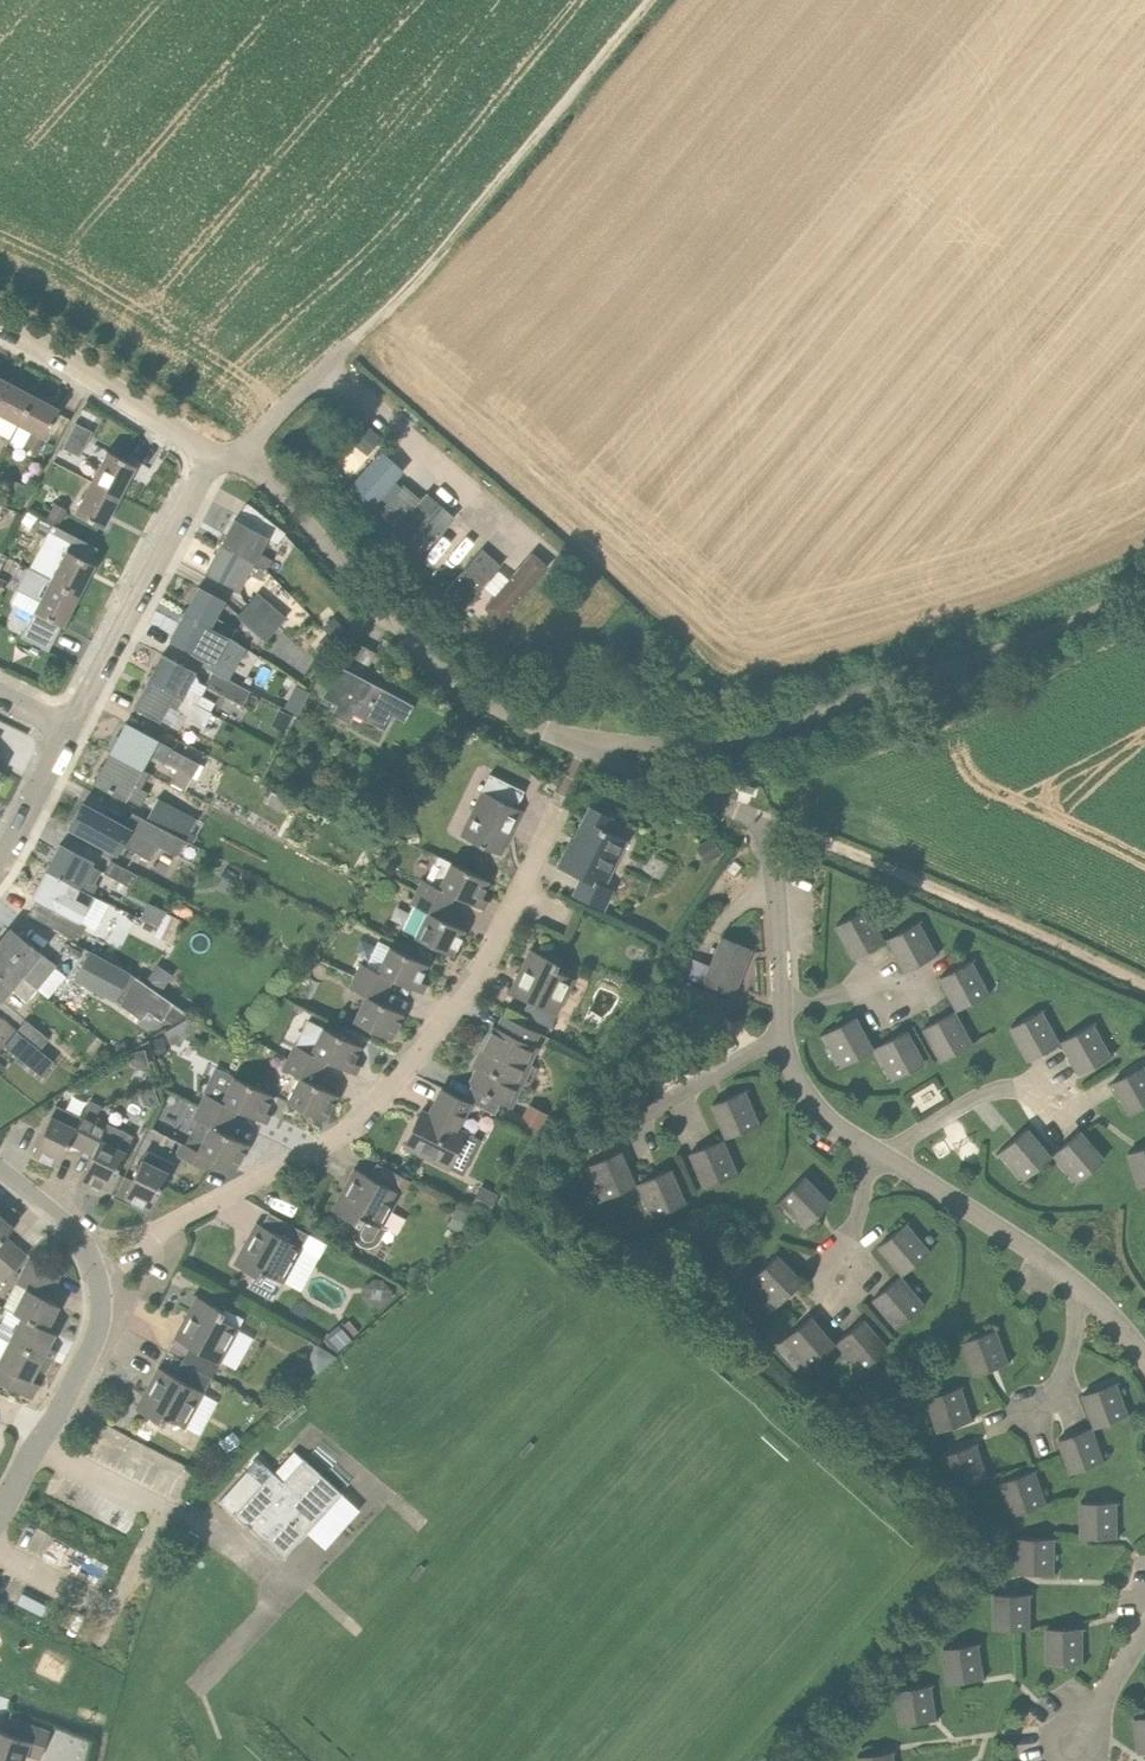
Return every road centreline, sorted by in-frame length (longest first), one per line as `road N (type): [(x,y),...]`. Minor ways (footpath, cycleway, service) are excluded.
road 1 (residential): [(95,1264),(355,1123),(486,960),(556,802)]
road 2 (track): [(581,749),(767,730),(1034,639),(1144,586)]
road 3 (track): [(324,366),(429,266),(655,0)]
road 4 (residential): [(581,749),(478,696),(431,660),(273,483),(234,460)]
road 5 (residential): [(234,460),(324,366),(518,540)]
road 6 (track): [(1144,985),(796,831)]
road 7 (residential): [(70,727),(213,451)]
road 8 (residential): [(213,451),(0,322)]
road 9 (residential): [(581,749),(767,820)]
road 10 (residential): [(49,1433),(98,1326),(95,1264)]
road 11 (residential): [(0,862),(70,727)]
road 12 (residential): [(95,1264),(56,1212),(0,1167)]

